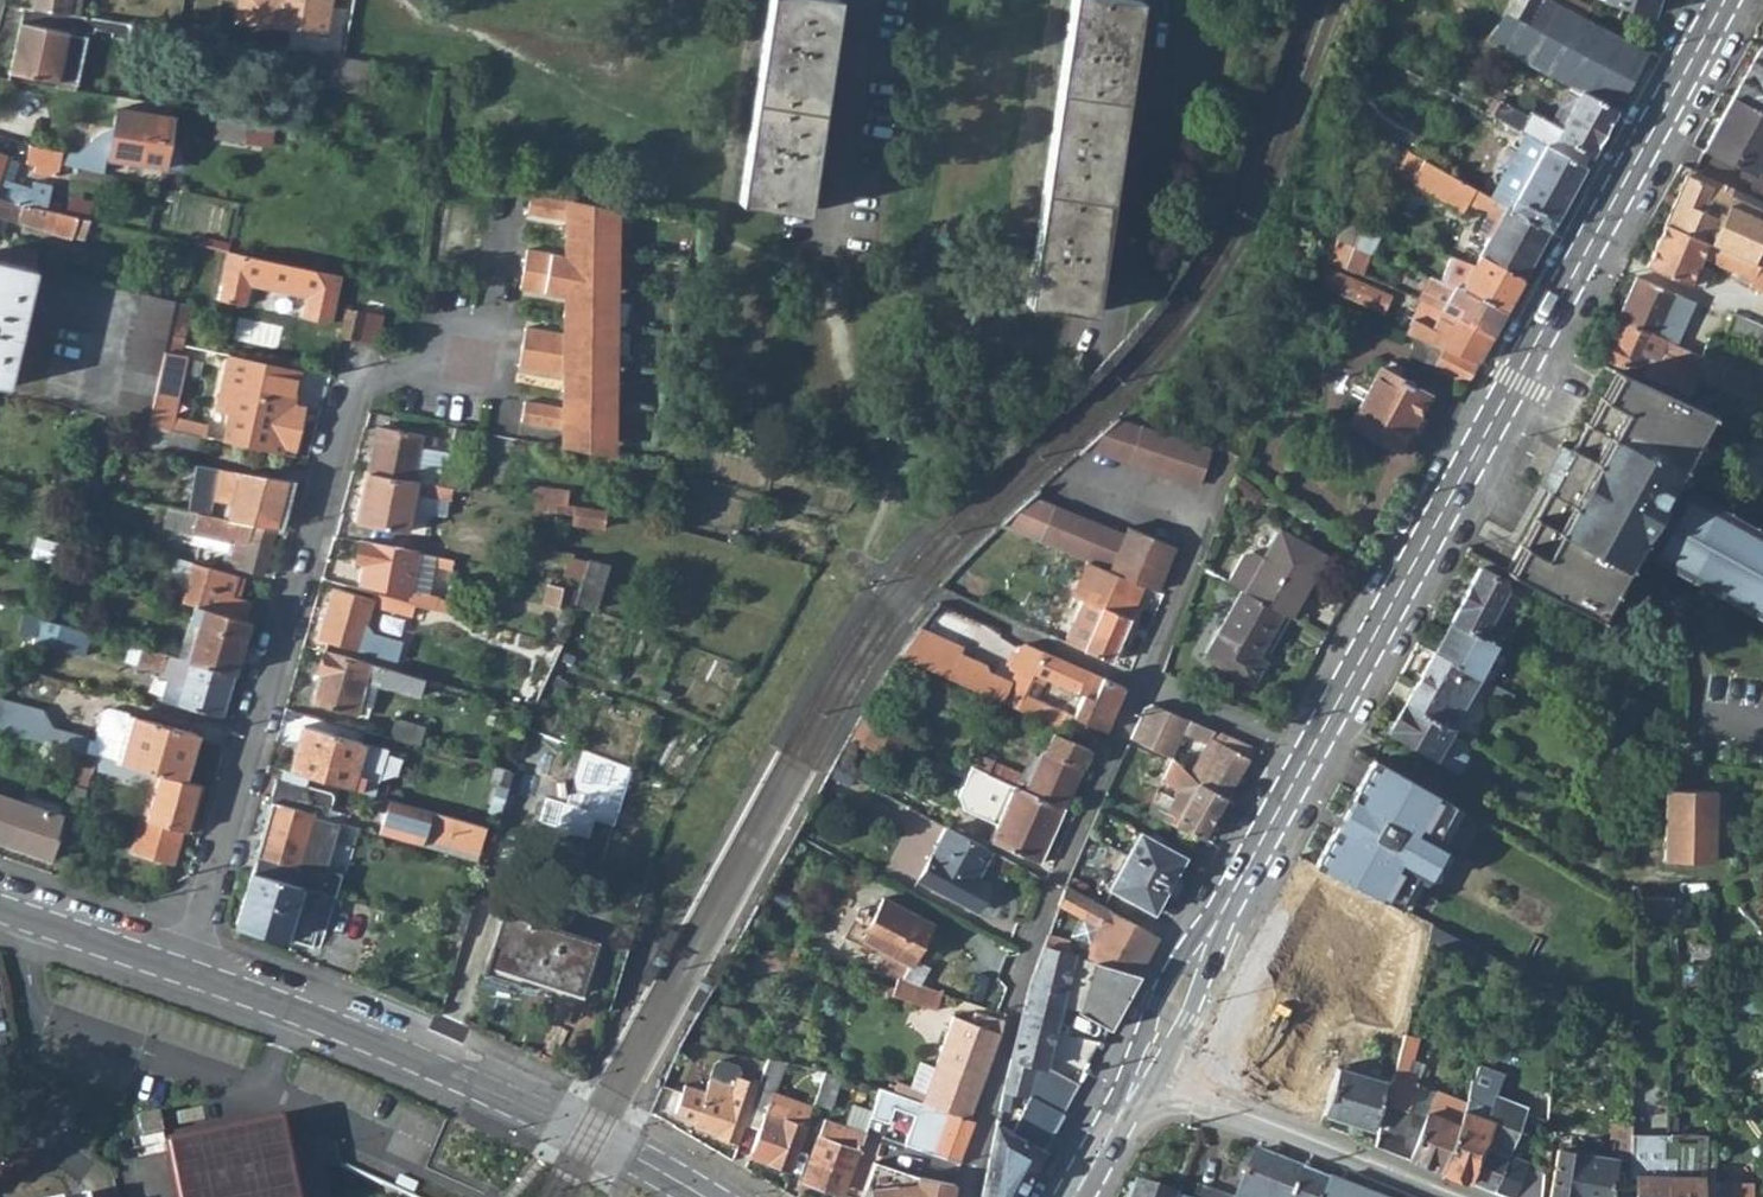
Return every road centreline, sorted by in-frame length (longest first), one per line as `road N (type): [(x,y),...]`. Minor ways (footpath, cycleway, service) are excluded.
road 1 (tertiary): [(1141,1074),(1301,764),(1595,251),(1726,0)]
road 2 (residential): [(184,971),(357,377),(432,370),(470,356),(496,321),(506,239)]
road 3 (residential): [(184,971),(566,1123),(702,1196)]
road 4 (residential): [(1141,1074),(1446,1196)]
road 5 (residential): [(1160,0),(1109,320)]
road 6 (residential): [(822,233),(872,0)]
road 7 (residential): [(0,908),(184,971)]
road 8 (tertiary): [(1074,1196),(1141,1074)]

